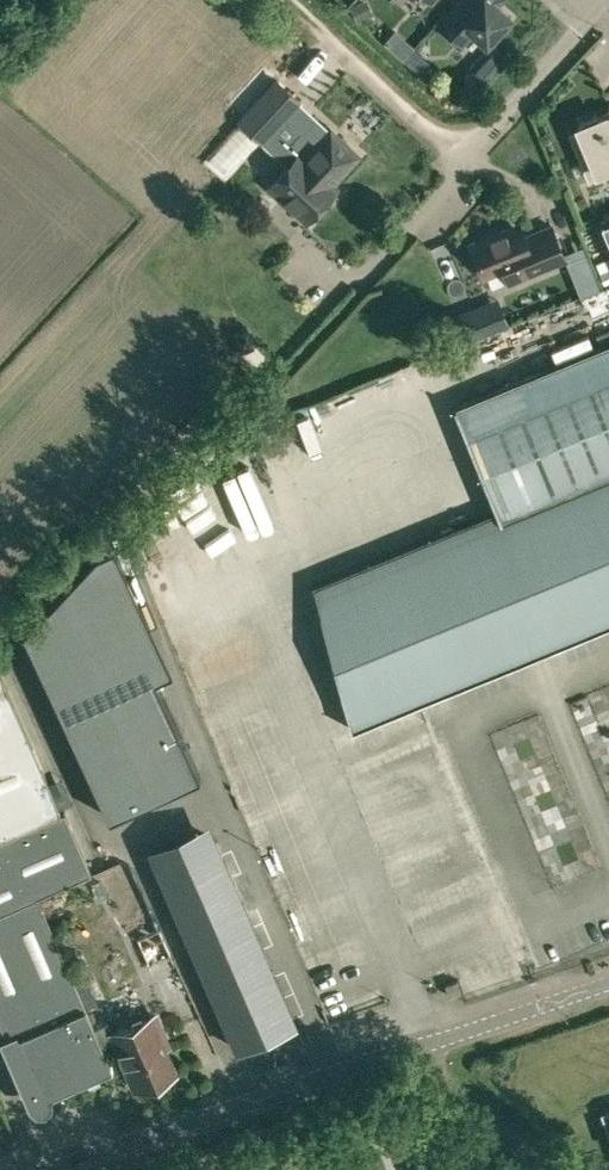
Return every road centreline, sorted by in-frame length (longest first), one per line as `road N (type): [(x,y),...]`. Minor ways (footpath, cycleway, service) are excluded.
road 1 (tertiary): [(51,1169),(409,1050)]
road 2 (residential): [(461,154),(456,179),(362,277),(323,269),(304,246)]
road 3 (tertiary): [(409,1050),(608,982)]
road 4 (residential): [(461,154),(592,12)]
road 5 (unclassified): [(409,1050),(547,1169)]
road 6 (track): [(461,154),(338,49)]

